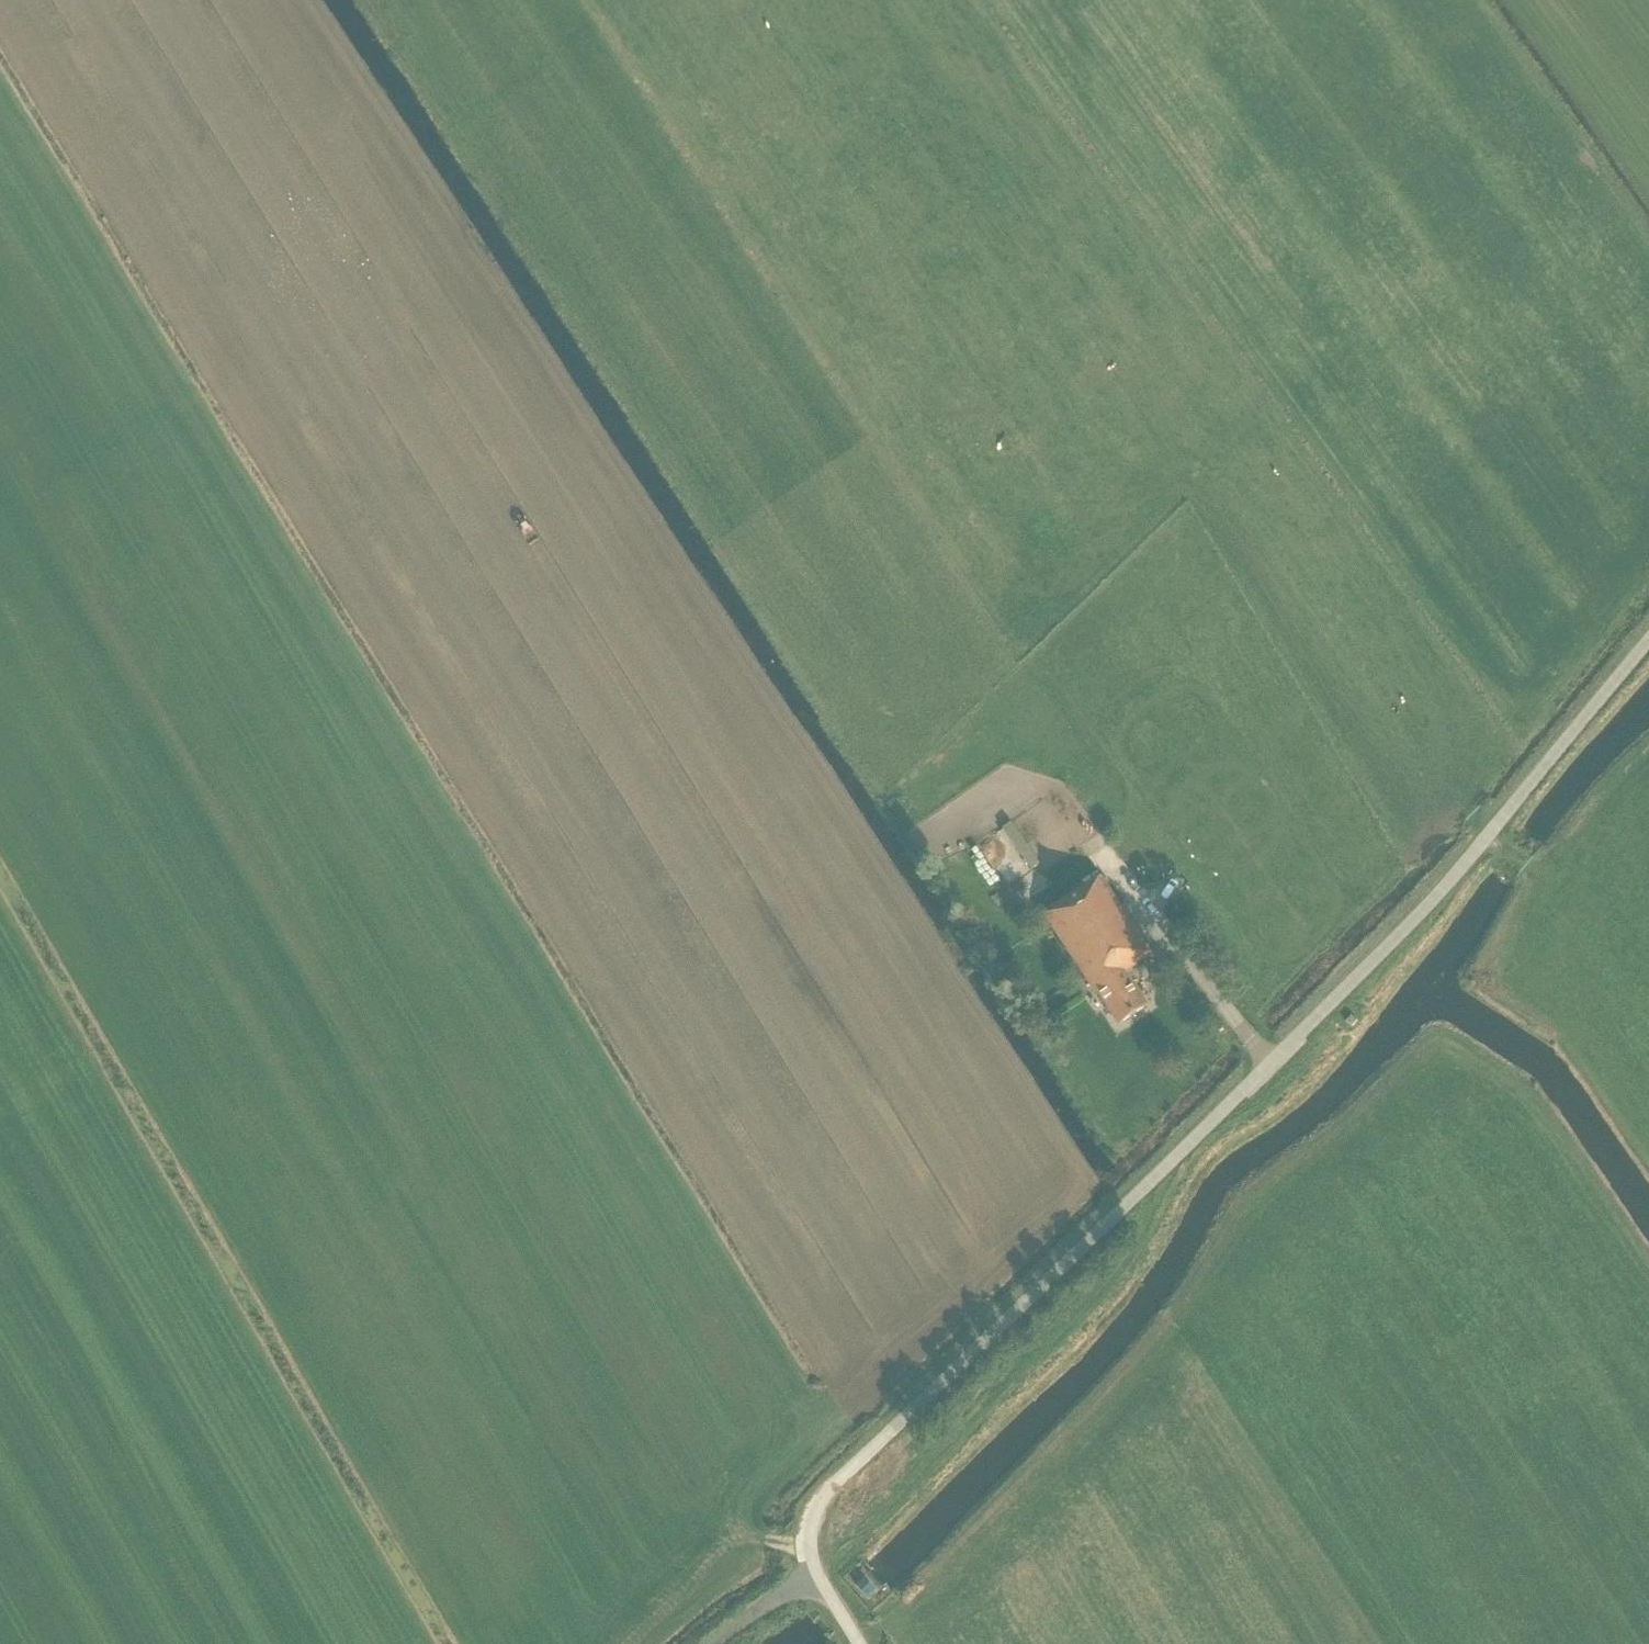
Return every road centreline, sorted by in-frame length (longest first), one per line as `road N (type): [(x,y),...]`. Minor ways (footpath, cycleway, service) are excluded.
road 1 (unclassified): [(810,1575),(806,1533),(830,1492),(1438,895),(1648,642)]

